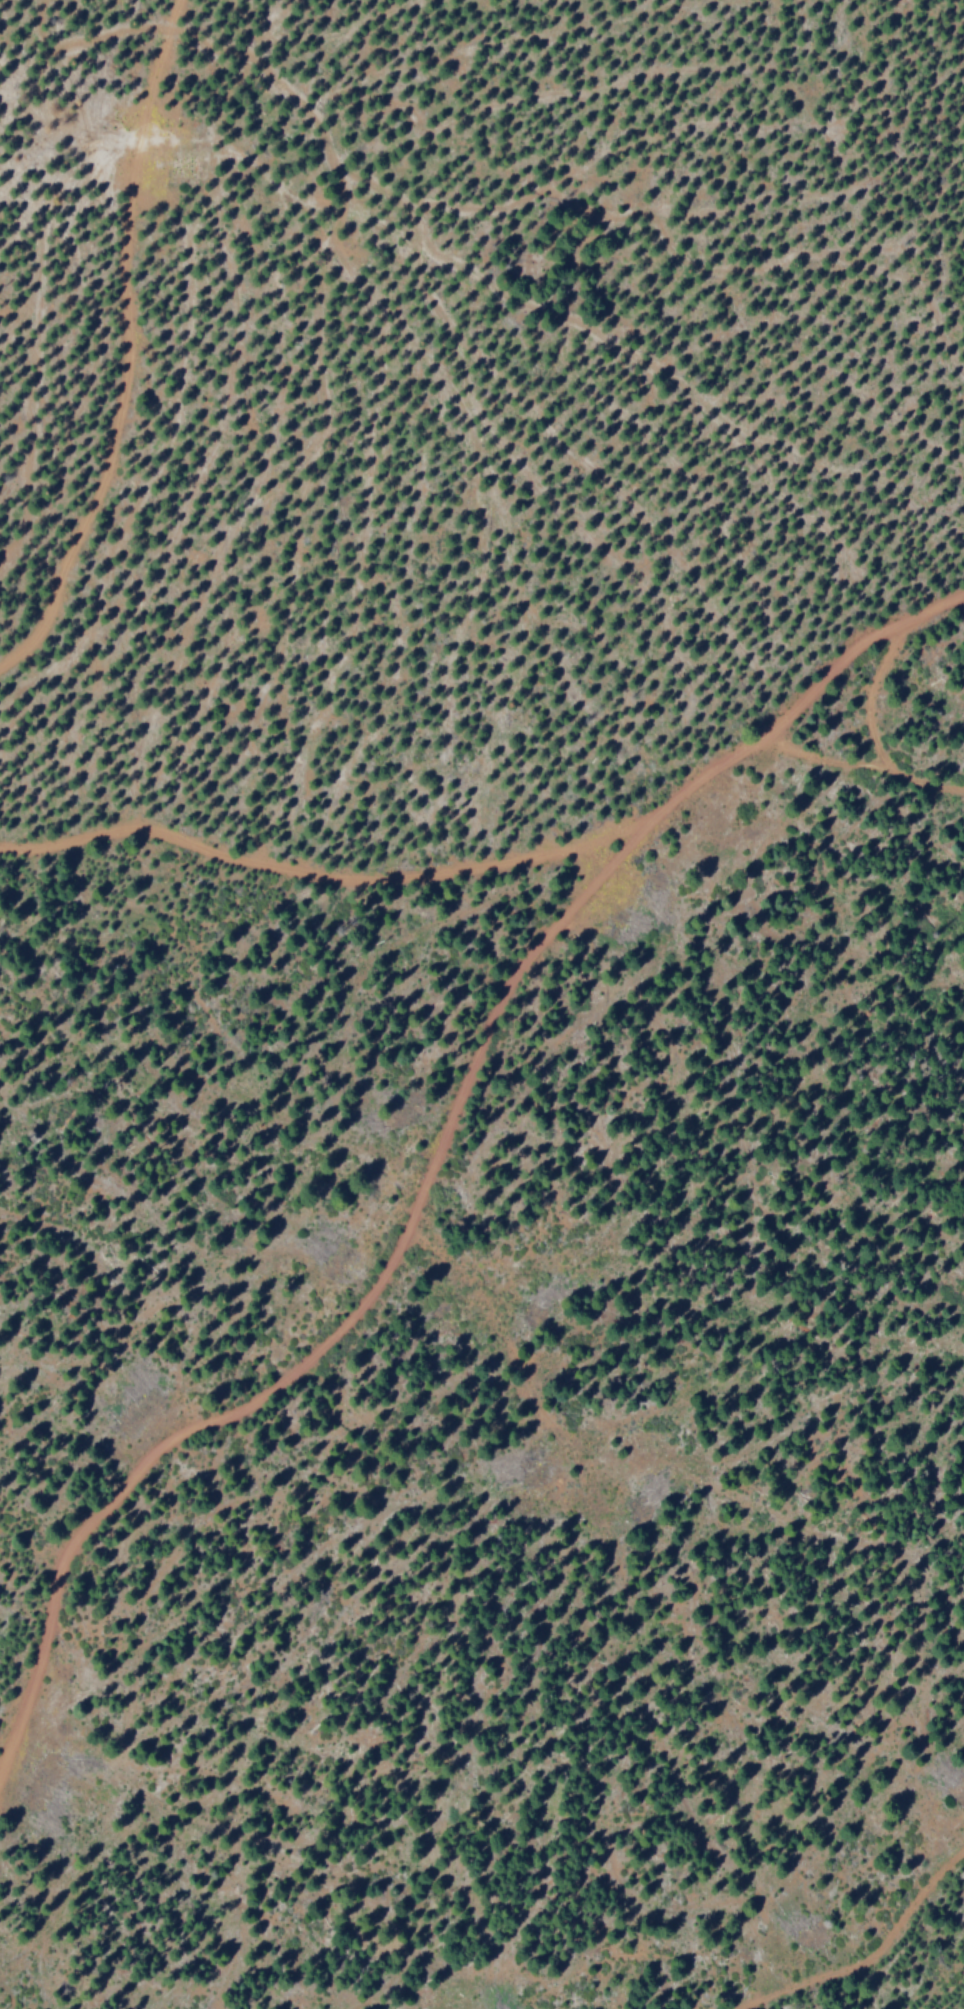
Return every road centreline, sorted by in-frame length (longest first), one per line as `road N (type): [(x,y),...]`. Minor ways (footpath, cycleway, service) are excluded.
road 1 (residential): [(0,1768),(47,1638),(62,1569),(109,1504),(176,1438),(256,1402),(386,1276),(494,1015),(593,885),(668,802),(916,612),(963,590)]
road 2 (track): [(668,802),(567,850),(406,879),(323,872),(136,825),(42,845),(0,841)]
road 3 (track): [(963,1852),(858,1965),(728,2008)]
road 4 (track): [(963,782),(916,779),(747,741)]

